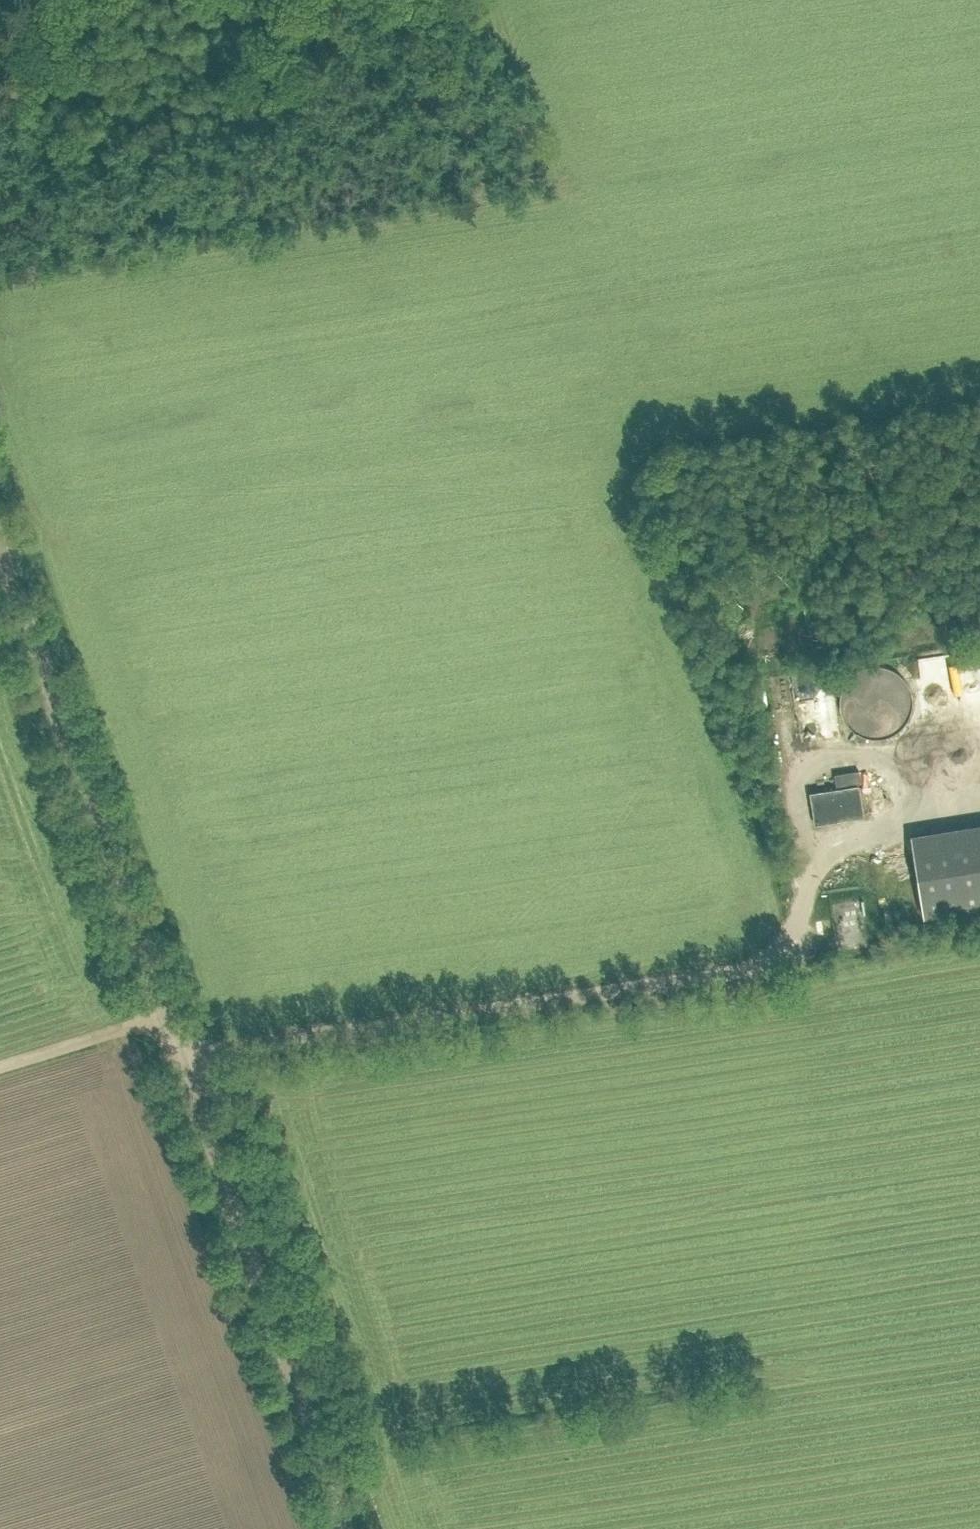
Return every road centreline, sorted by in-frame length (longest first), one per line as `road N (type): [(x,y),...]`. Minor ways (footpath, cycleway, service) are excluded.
road 1 (unclassified): [(347,1528),(0,542)]
road 2 (track): [(0,1065),(166,1013)]

